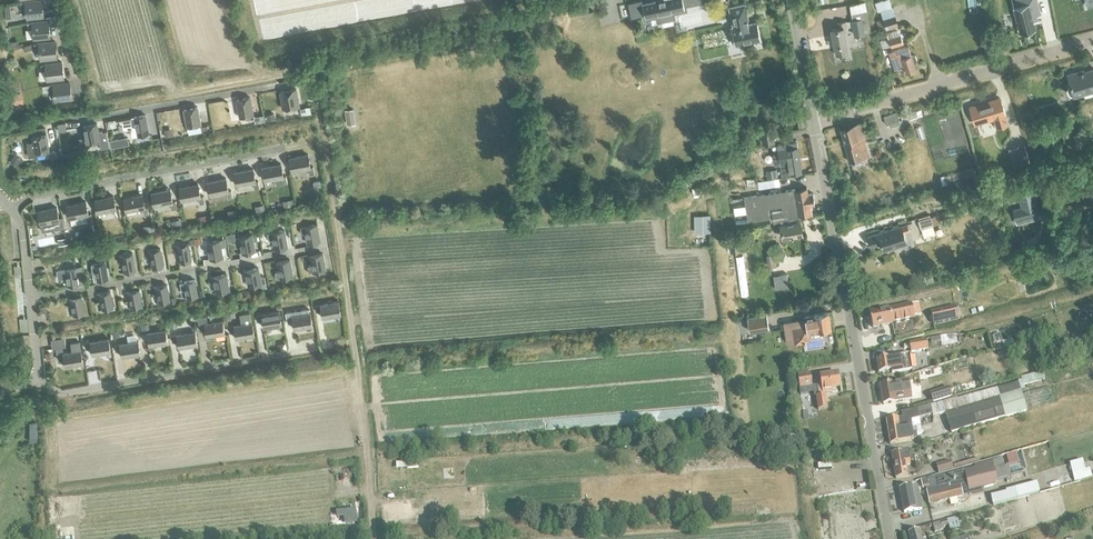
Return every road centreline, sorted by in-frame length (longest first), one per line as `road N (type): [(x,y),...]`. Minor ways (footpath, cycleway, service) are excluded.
road 1 (track): [(373,538),(321,74),(260,79)]
road 2 (residential): [(889,538),(813,121)]
road 3 (unclassified): [(813,121),(1092,39)]
road 4 (residential): [(813,121),(790,0)]

